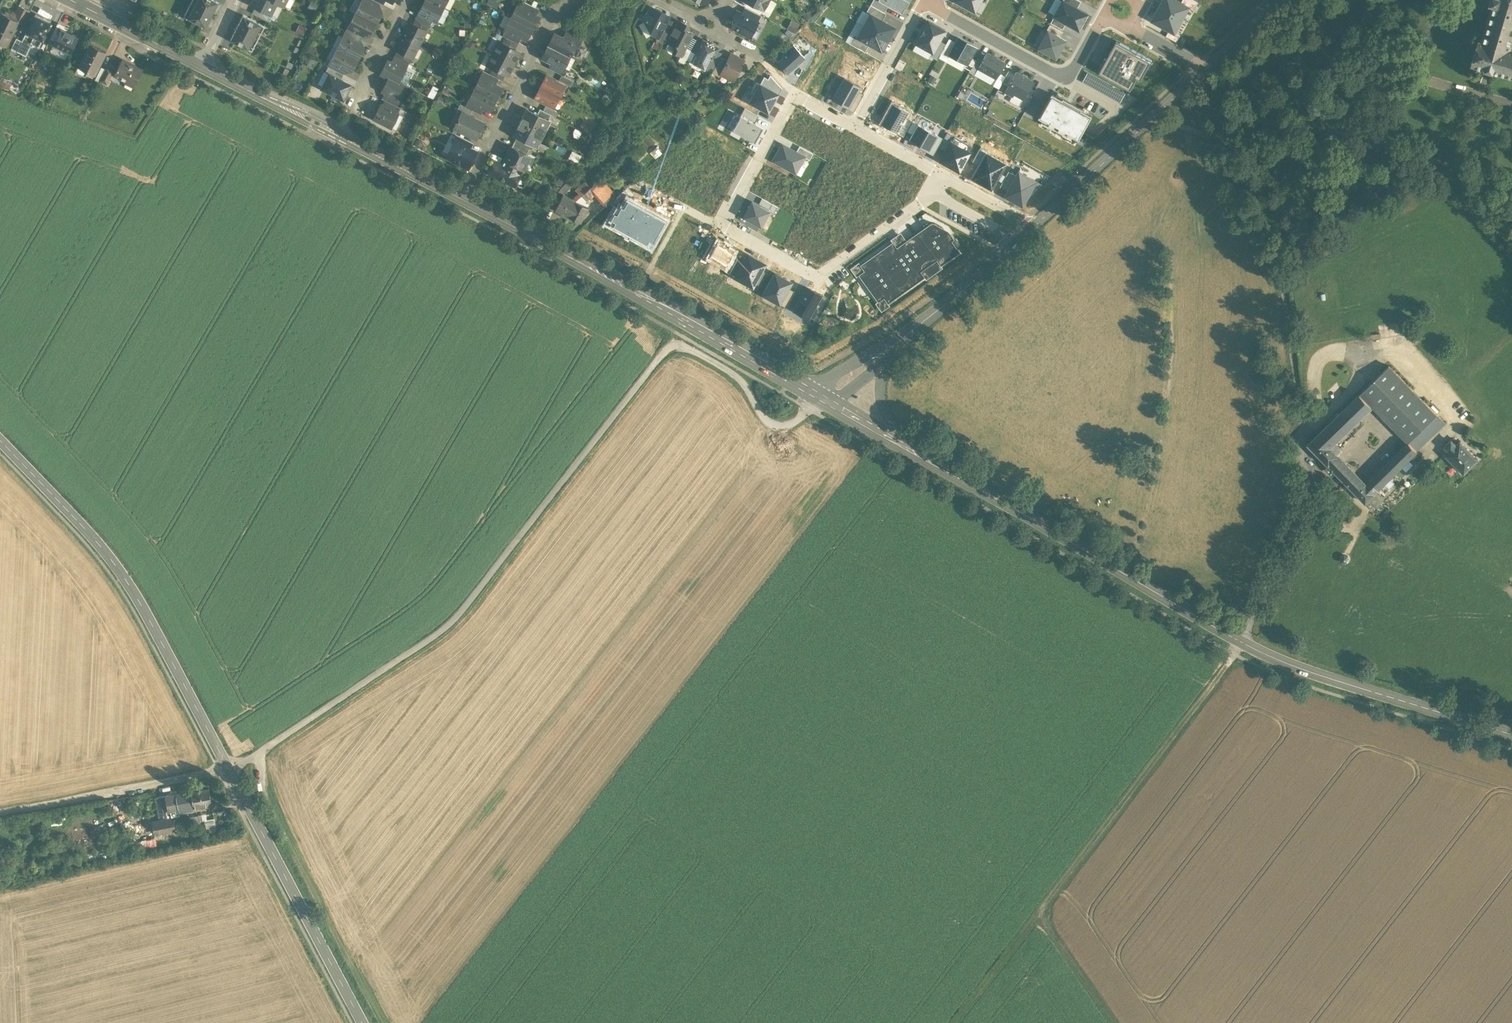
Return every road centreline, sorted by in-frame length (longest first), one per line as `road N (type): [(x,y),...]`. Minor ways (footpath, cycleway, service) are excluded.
road 1 (track): [(808,408),(793,422),(769,424),(746,385),(687,346),(664,351),(440,630),(227,768)]
road 2 (tertiary): [(889,436),(1271,659),(1511,735)]
road 3 (tertiary): [(362,1022),(146,613),(102,549),(0,439)]
road 4 (residential): [(857,130),(794,96),(722,225),(819,278),(918,209),(940,181)]
road 5 (tertiary): [(462,198),(822,397)]
road 6 (track): [(1037,916),(1241,643)]
road 7 (track): [(384,1022),(271,810),(256,755)]
road 8 (tertiary): [(202,67),(462,198)]
road 9 (track): [(961,1022),(1037,916),(1111,1022)]
road 10 (unclassified): [(1031,226),(1207,69)]
road 11 (residential): [(932,6),(1057,74),(1078,65),(1111,18)]
road 12 (residential): [(565,12),(548,22),(462,198)]
road 13 (unclassified): [(890,343),(1014,241)]
road 14 (residential): [(932,6),(923,2),(857,130)]
road 15 (tertiary): [(71,0),(202,67)]

